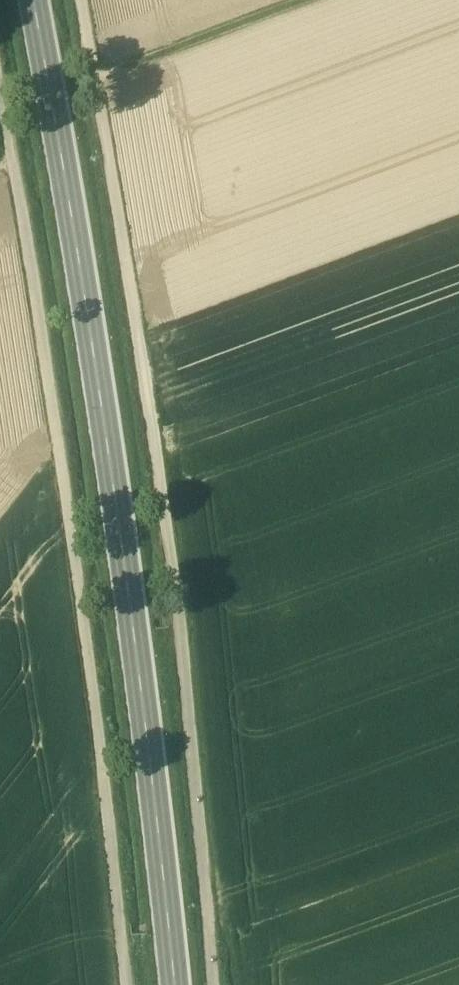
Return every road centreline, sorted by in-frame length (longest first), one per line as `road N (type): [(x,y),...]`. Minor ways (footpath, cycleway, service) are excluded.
road 1 (secondary): [(31,0),(129,594),(172,984)]
road 2 (track): [(213,984),(170,533),(84,0)]
road 3 (track): [(10,154),(89,663),(126,984)]
road 4 (track): [(98,77),(321,0)]

